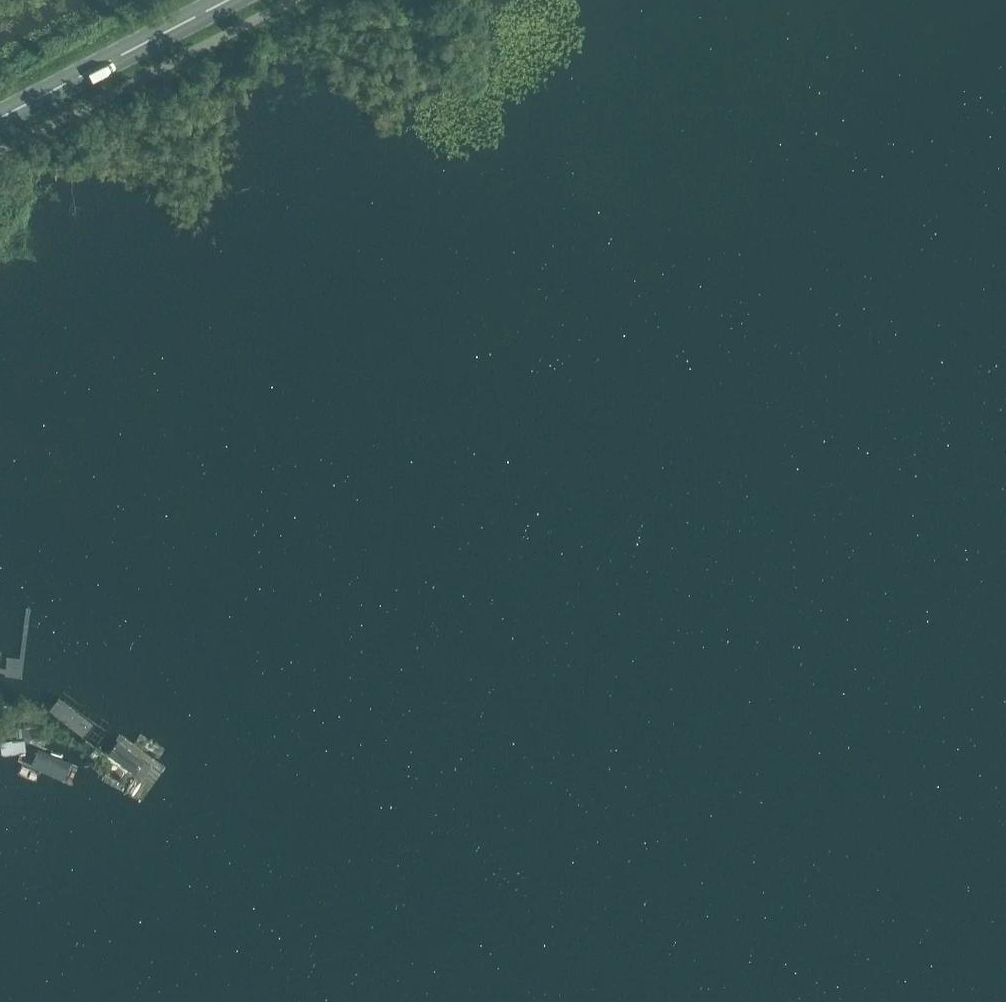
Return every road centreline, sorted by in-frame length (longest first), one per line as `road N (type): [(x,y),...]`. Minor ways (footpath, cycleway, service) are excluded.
road 1 (primary): [(0,117),(228,0)]

